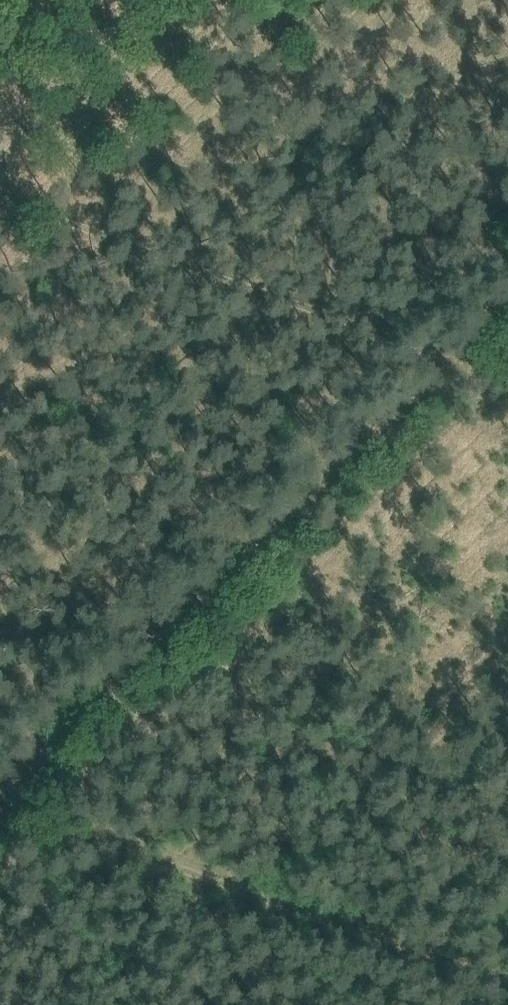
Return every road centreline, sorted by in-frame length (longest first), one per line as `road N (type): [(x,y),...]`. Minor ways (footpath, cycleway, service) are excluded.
road 1 (track): [(0,789),(507,303)]
road 2 (track): [(423,962),(0,801)]
road 3 (track): [(0,307),(353,451)]

